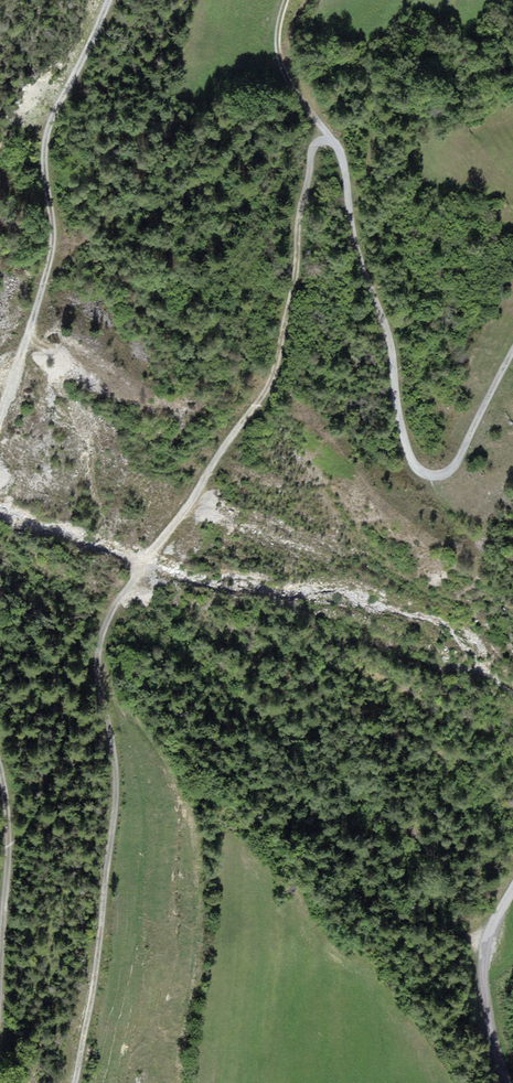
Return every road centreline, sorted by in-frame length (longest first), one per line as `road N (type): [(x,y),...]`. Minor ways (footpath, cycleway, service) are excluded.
road 1 (track): [(328,139),(313,146),(280,362),(99,644),(111,816),(90,1004),(70,1082)]
road 2 (track): [(328,139),(338,152),(352,242),(386,341),(400,433),(425,476),(454,467),(512,352)]
road 3 (track): [(0,413),(54,245),(45,166),(51,122),(108,0)]
road 4 (tertiary): [(512,890),(484,946),(503,1082)]
road 5 (track): [(0,928),(7,839),(0,775)]
road 6 (track): [(286,0),(279,57),(328,139)]

